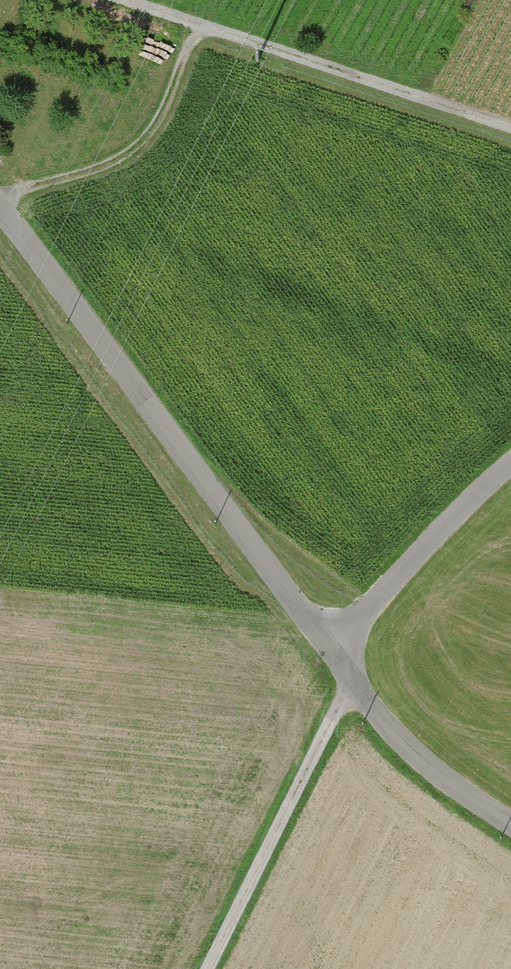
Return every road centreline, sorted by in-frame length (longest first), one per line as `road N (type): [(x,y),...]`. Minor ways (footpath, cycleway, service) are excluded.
road 1 (tertiary): [(336,652),(0,209)]
road 2 (track): [(510,129),(113,0)]
road 3 (track): [(206,968),(352,674)]
road 4 (track): [(197,27),(150,132),(111,164),(34,185),(0,204)]
road 5 (unclassified): [(336,652),(431,537),(510,472)]
road 6 (tertiary): [(510,824),(473,799),(336,652)]

